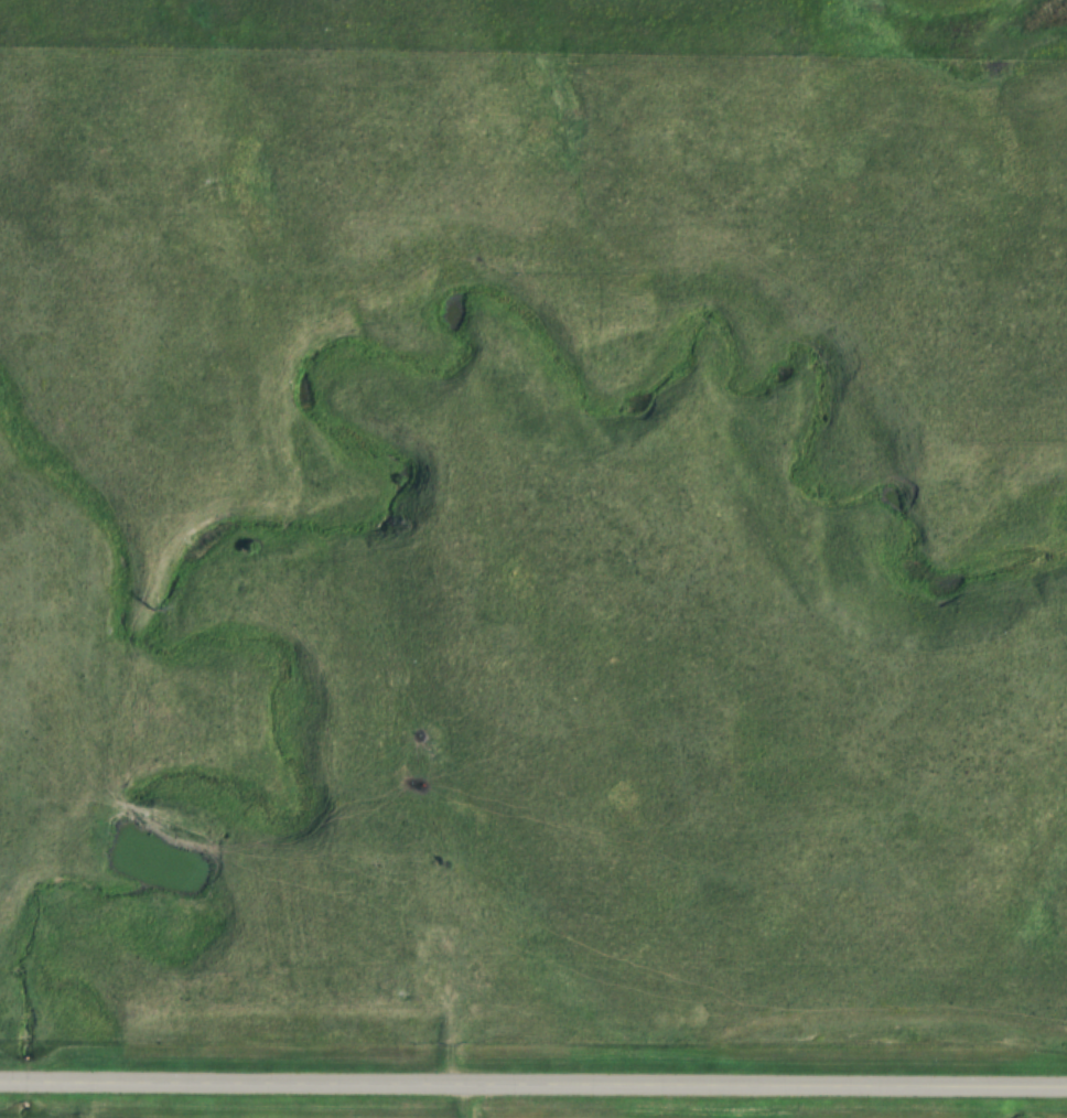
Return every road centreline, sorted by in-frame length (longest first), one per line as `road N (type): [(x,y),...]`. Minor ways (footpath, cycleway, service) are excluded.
road 1 (residential): [(1066,1087),(0,1081)]

